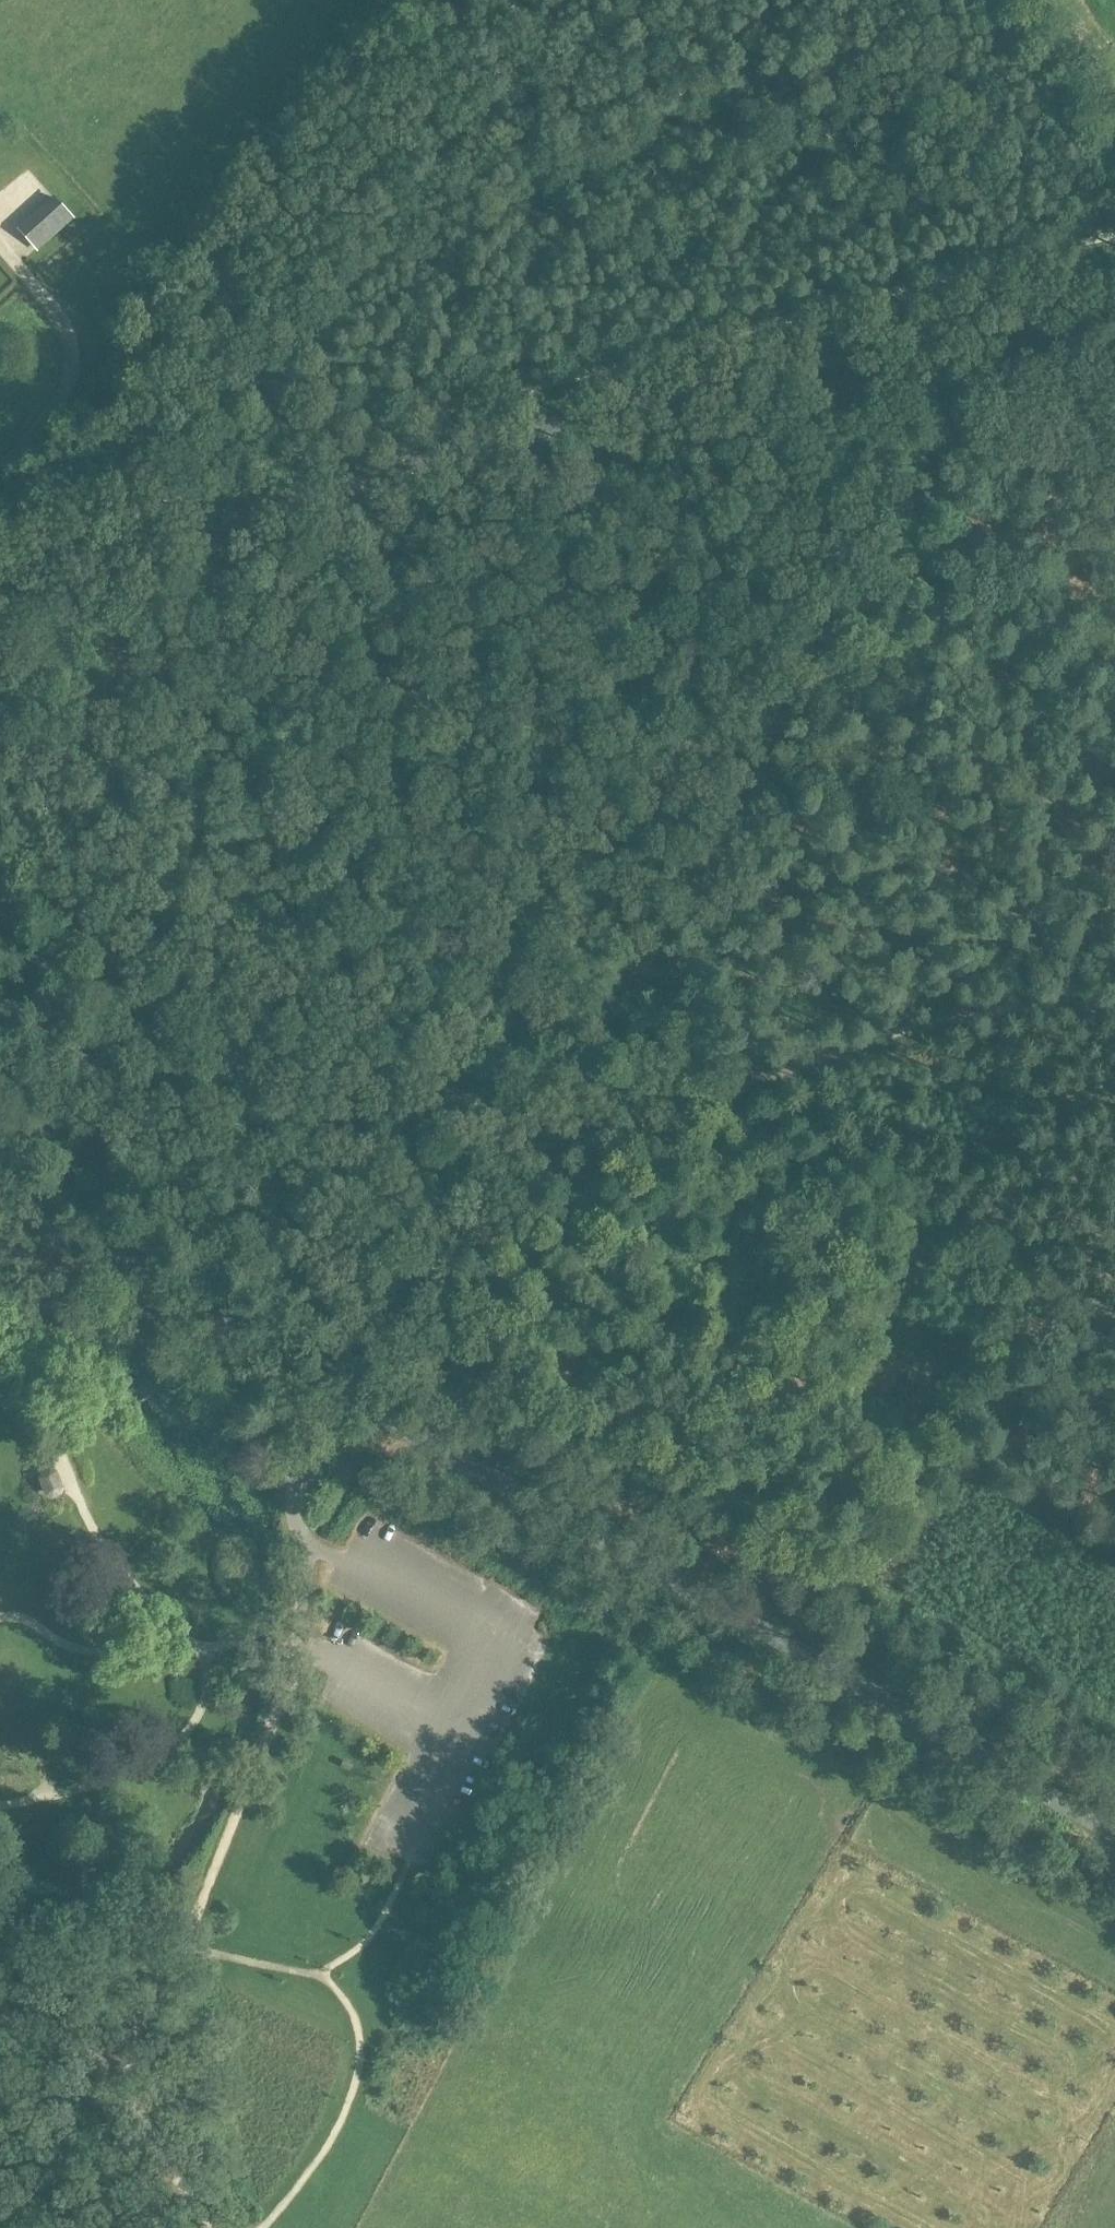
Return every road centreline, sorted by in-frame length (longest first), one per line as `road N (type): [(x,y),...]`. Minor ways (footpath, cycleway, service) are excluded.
road 1 (tertiary): [(1114,1830),(0,1198)]
road 2 (tertiary): [(0,576),(1114,276)]
road 3 (track): [(1114,1010),(1031,1008),(910,1027),(732,1085),(523,1170),(458,1217),(352,1393)]
road 4 (track): [(244,2227),(244,2197),(189,1966),(189,1931)]
road 5 (track): [(189,1931),(250,1787),(294,1649)]
road 6 (track): [(0,240),(57,311),(73,351),(66,386),(0,472)]
road 7 (track): [(1114,505),(1044,411),(912,331)]
road 8 (track): [(189,1931),(105,1926),(0,1945)]

